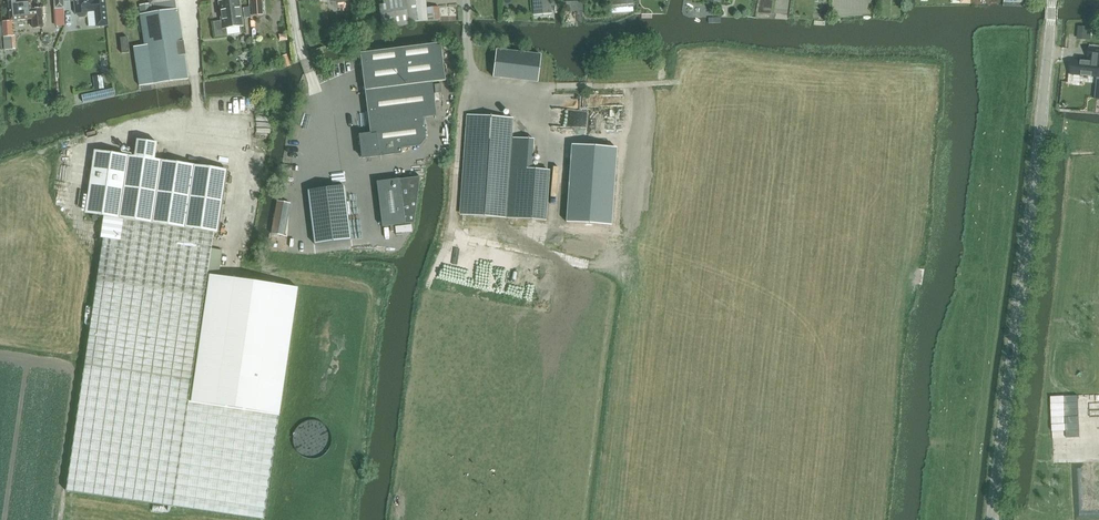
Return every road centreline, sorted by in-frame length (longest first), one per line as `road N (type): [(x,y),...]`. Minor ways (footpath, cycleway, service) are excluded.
road 1 (tertiary): [(992,519),(1054,0)]

